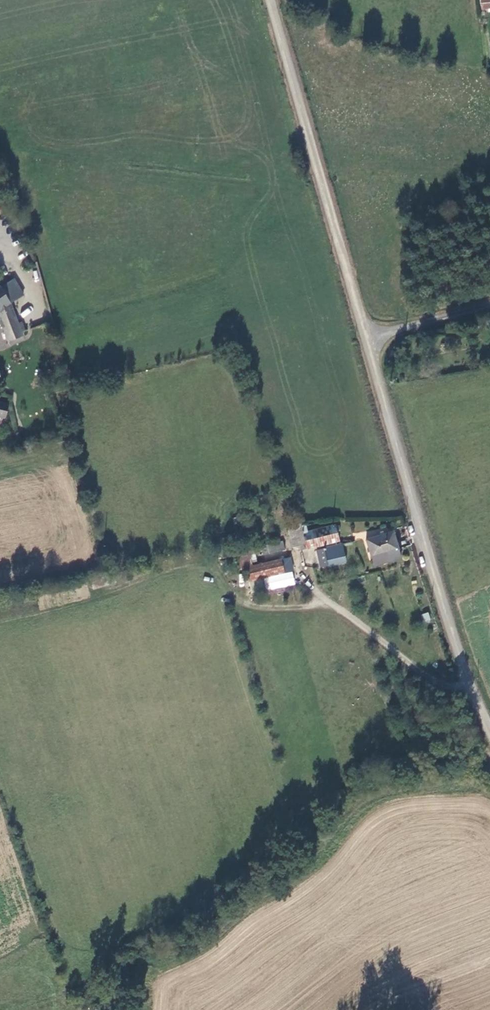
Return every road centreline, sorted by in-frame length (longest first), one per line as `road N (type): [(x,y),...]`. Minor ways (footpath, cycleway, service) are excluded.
road 1 (unclassified): [(271,0),(454,640),(489,728)]

